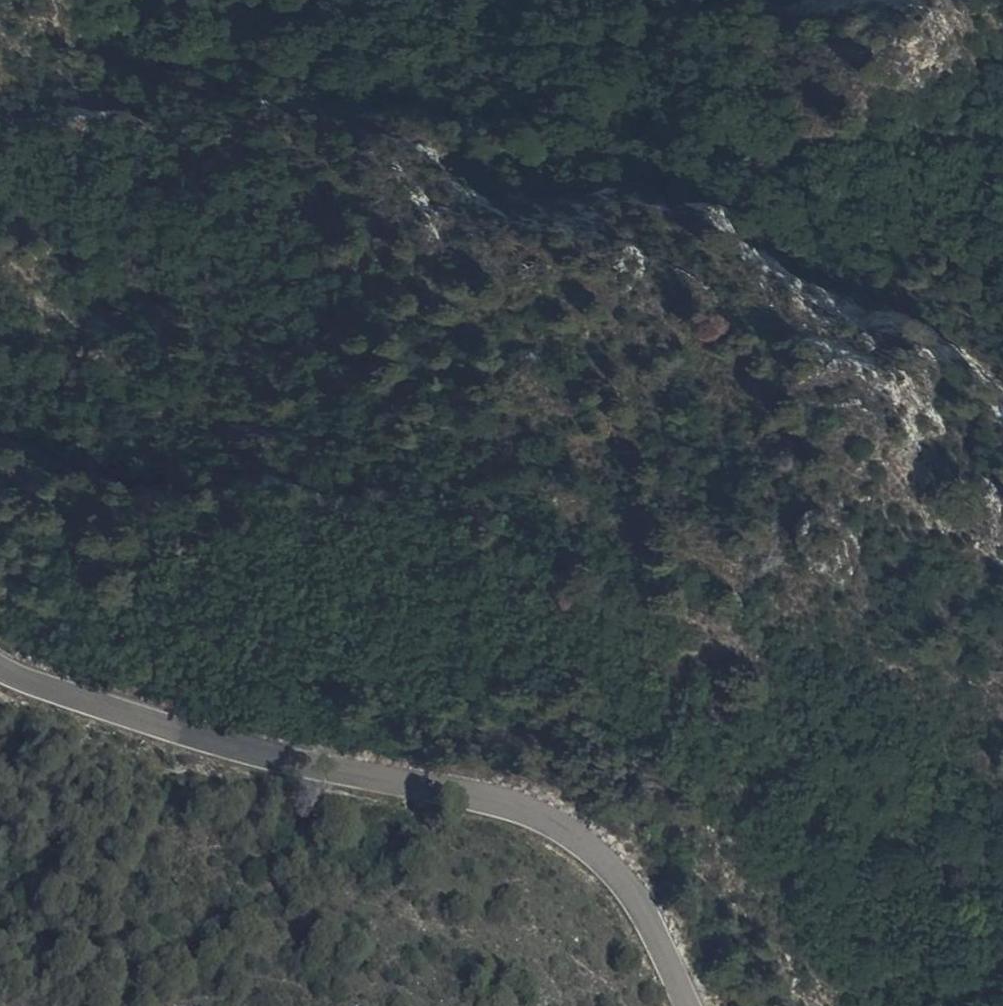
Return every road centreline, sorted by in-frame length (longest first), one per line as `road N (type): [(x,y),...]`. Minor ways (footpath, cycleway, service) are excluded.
road 1 (tertiary): [(0,663),(87,700),(283,757),(532,805),(593,848),(642,897),(691,1005)]

